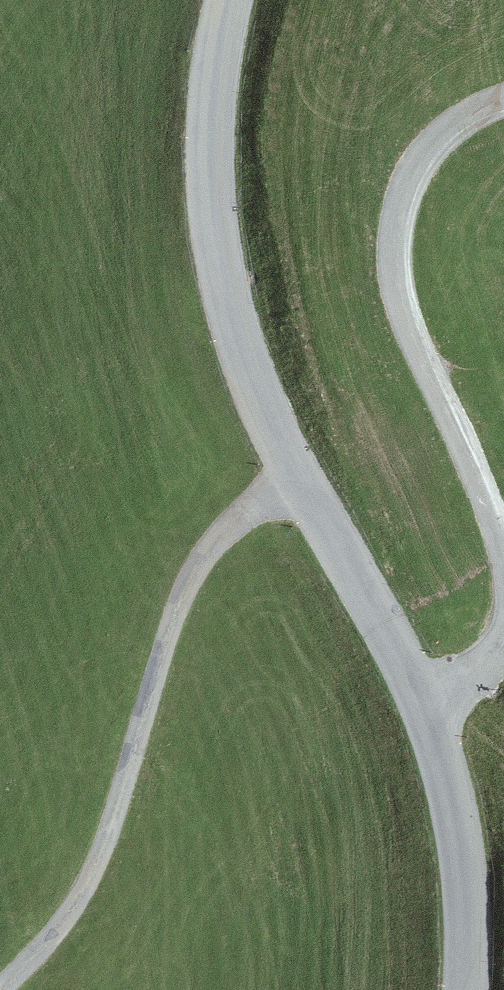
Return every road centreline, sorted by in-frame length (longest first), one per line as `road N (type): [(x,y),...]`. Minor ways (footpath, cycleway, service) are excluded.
road 1 (tertiary): [(467,989),(464,855),(441,748),(391,642),(297,485),(232,319),(218,258),(211,146),(230,0)]
road 2 (track): [(4,989),(90,884),(171,628),(205,556),(246,514),(297,485)]
road 3 (track): [(503,101),(477,110),(411,172),(395,244),(415,346),(458,430),(503,555)]

